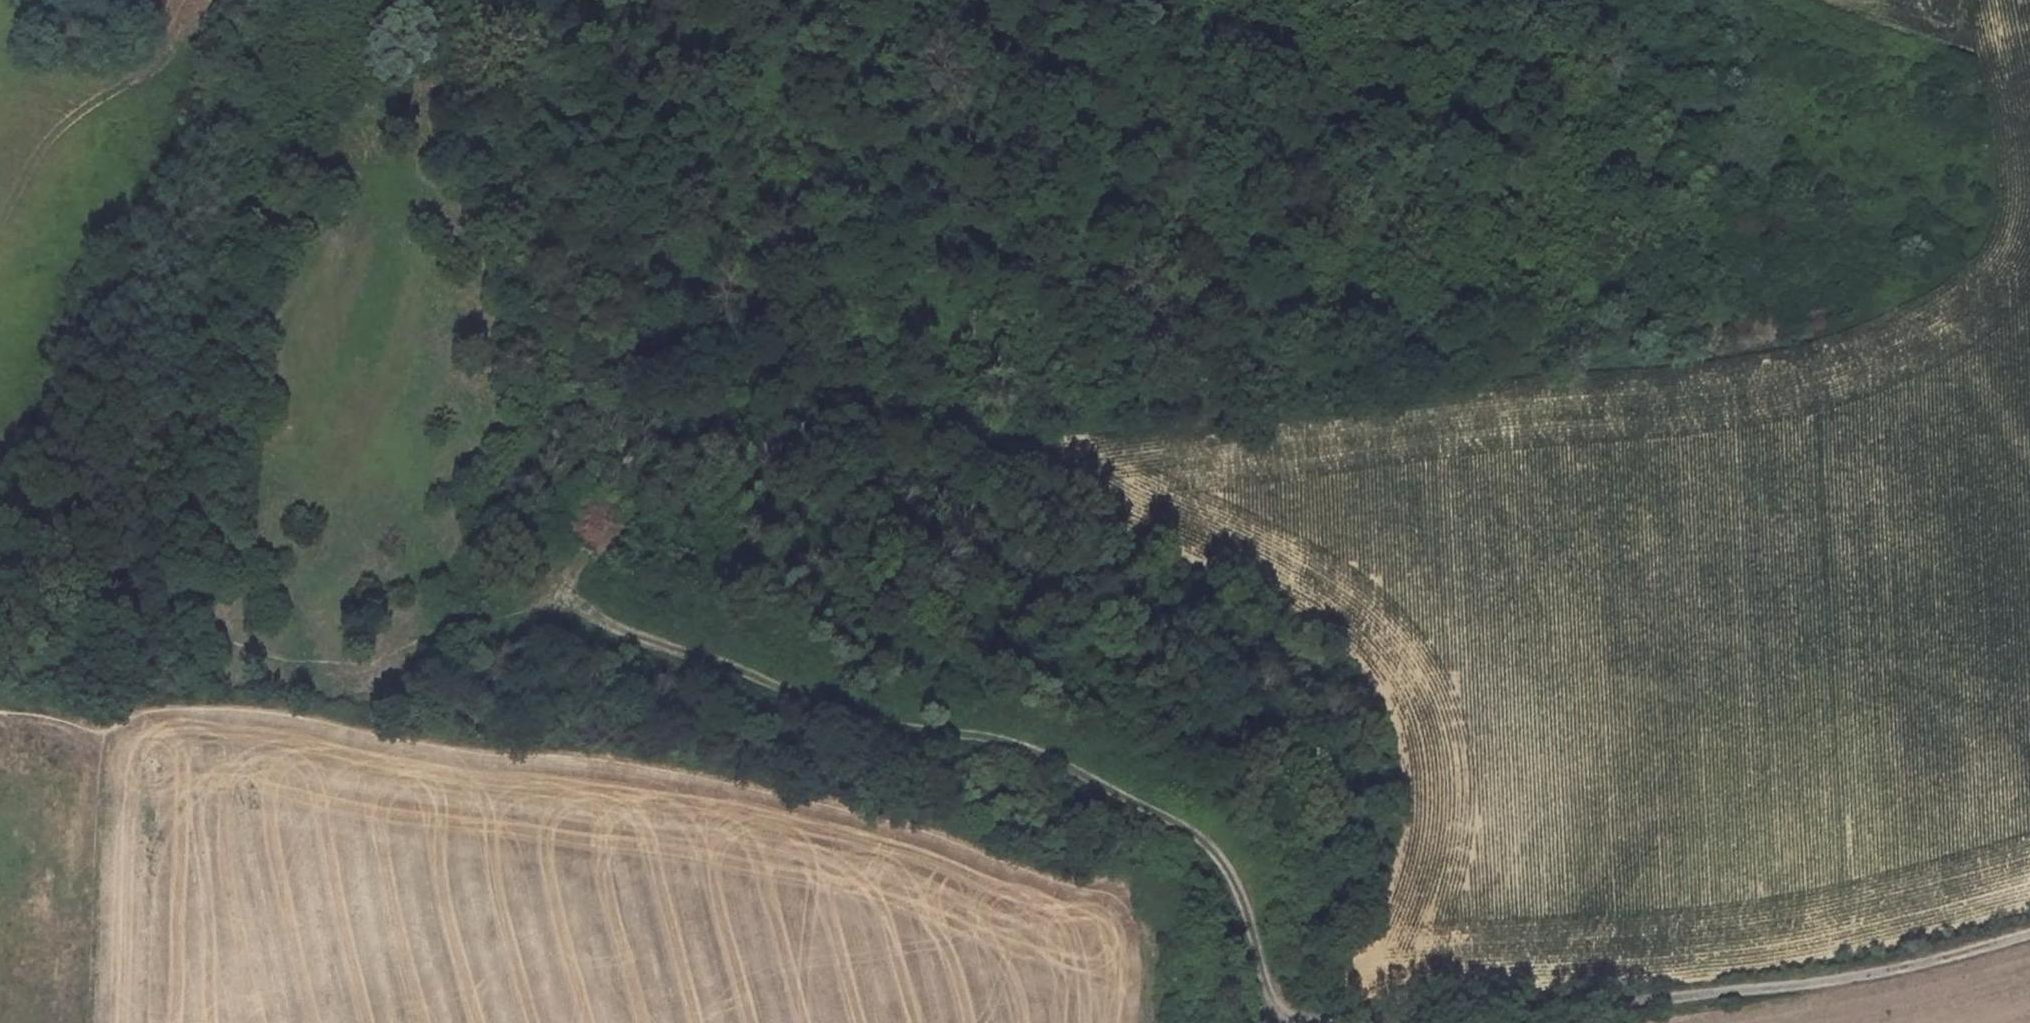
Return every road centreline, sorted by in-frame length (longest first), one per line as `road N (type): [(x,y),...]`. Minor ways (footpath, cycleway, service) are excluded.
road 1 (track): [(1328,1022),(1284,1014),(1266,984),(1229,867),(1190,828),(1018,750),(792,693),(627,631),(569,588),(570,563),(582,542)]
road 2 (track): [(2029,937),(1850,977),(1483,1017),(1355,1022)]
road 3 (track): [(0,221),(30,160),(77,113),(151,71)]

